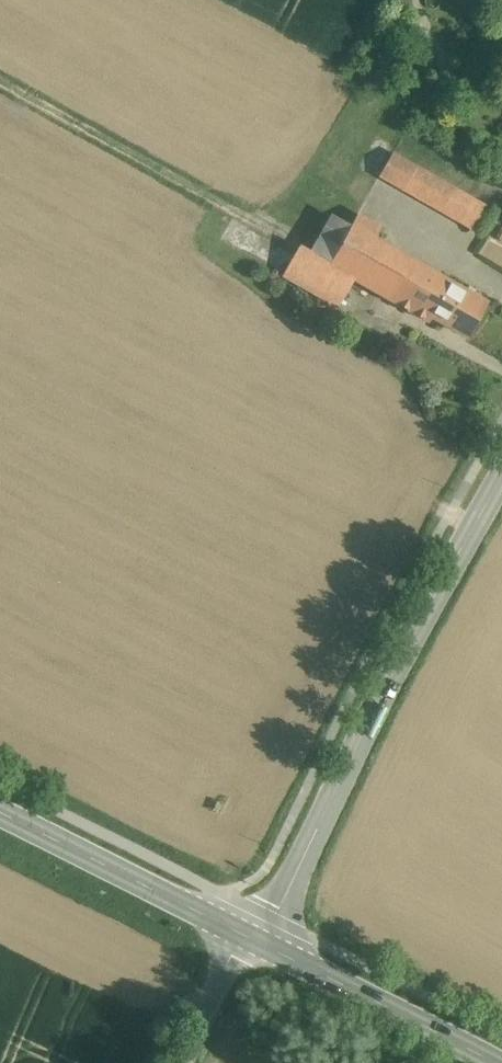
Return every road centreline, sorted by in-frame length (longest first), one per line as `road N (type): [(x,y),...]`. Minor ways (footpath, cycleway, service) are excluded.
road 1 (tertiary): [(252,939),(280,907),(386,685),(501,476)]
road 2 (track): [(270,231),(0,81)]
road 3 (tertiary): [(0,813),(252,939)]
road 4 (tertiary): [(252,939),(501,1060)]
road 5 (unclassified): [(184,1062),(226,968),(252,939)]

